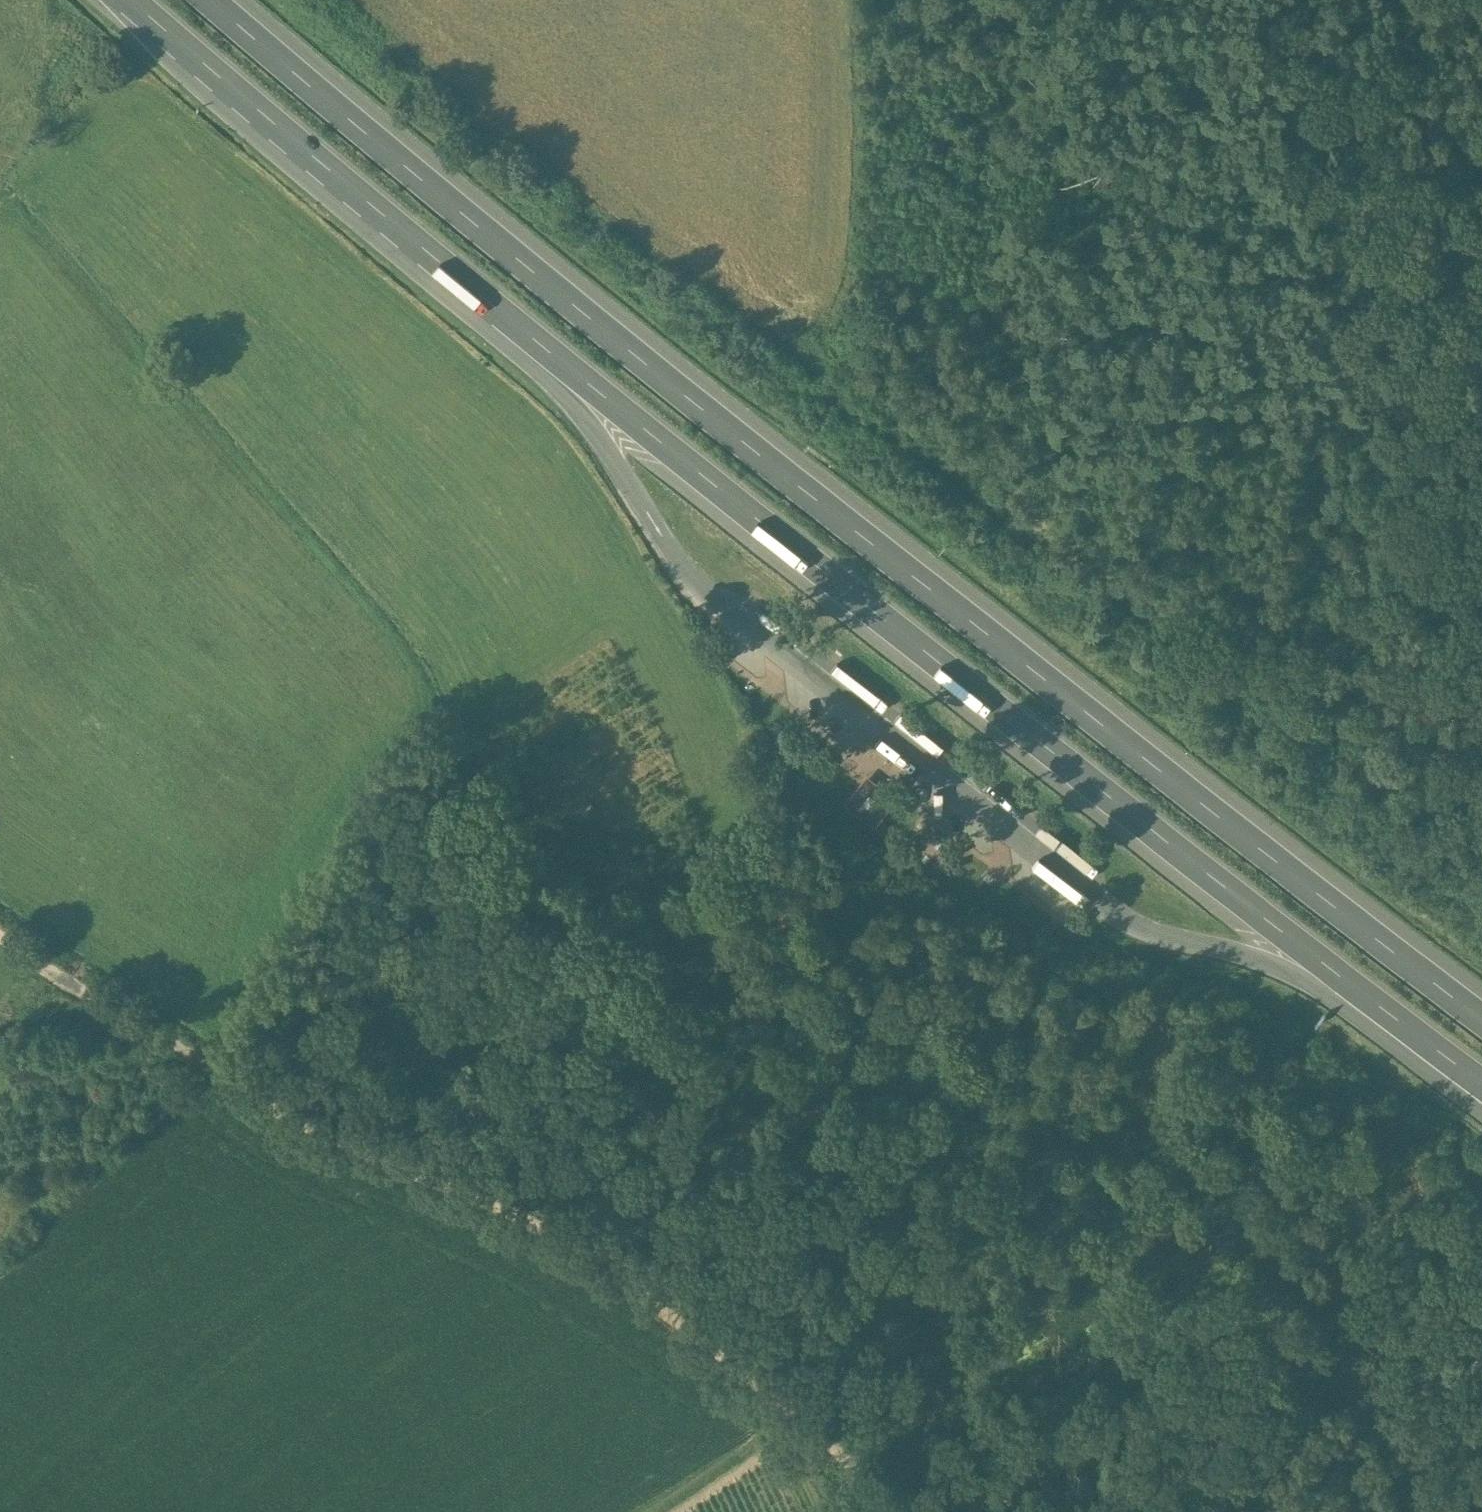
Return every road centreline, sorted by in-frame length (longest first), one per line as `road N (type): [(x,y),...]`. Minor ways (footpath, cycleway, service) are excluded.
road 1 (motorway): [(1481,1028),(786,486),(207,0)]
road 2 (motorway): [(551,349),(1067,777),(1381,1011)]
road 3 (track): [(875,1511),(584,1259),(279,1110),(0,926)]
road 4 (motorway): [(137,0),(551,349)]
road 5 (motorway): [(551,349),(685,572),(729,618)]
road 6 (motorway): [(1092,900),(1141,927),(1381,1011)]
road 7 (motorway): [(1381,1011),(1481,1086)]

